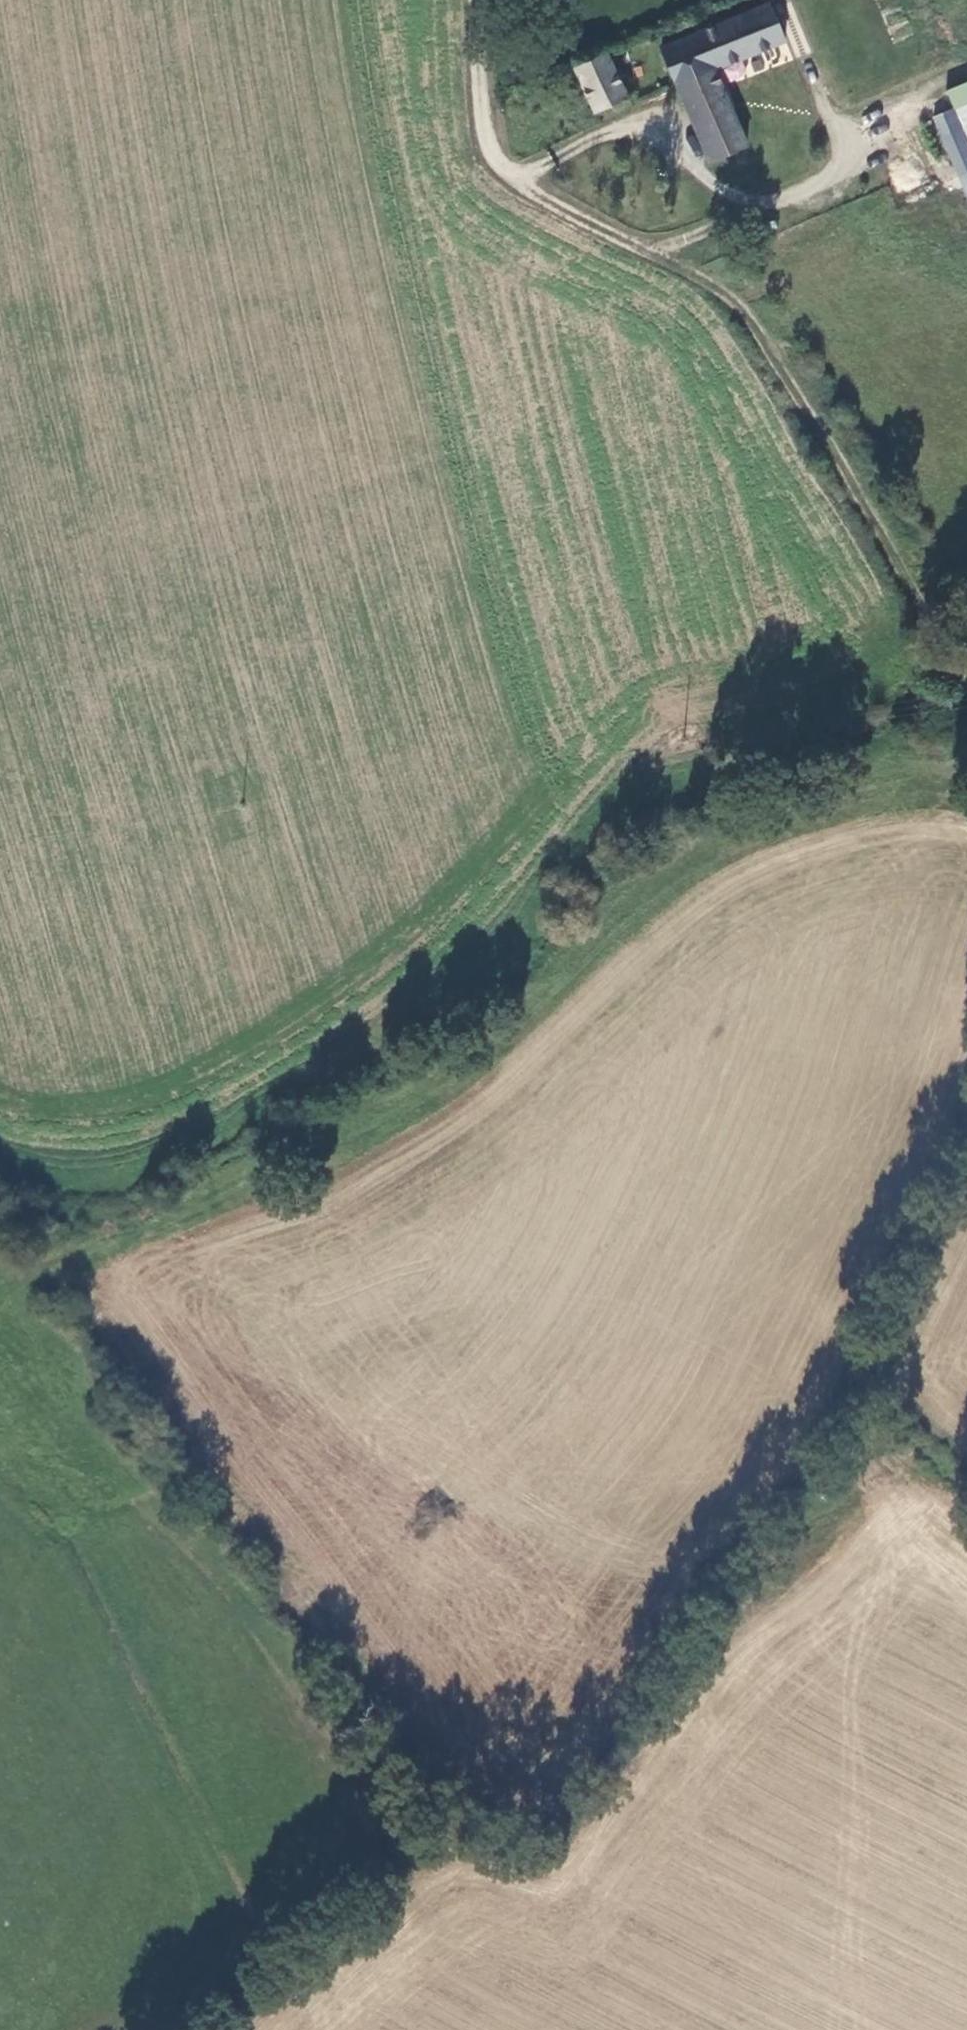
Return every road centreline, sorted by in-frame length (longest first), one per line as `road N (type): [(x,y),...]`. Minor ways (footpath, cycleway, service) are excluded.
road 1 (track): [(638,250),(726,287),(742,301),(966,680)]
road 2 (track): [(522,181),(638,250),(667,247),(844,177)]
road 3 (track): [(477,0),(484,113),(505,175),(542,176),(639,127)]

